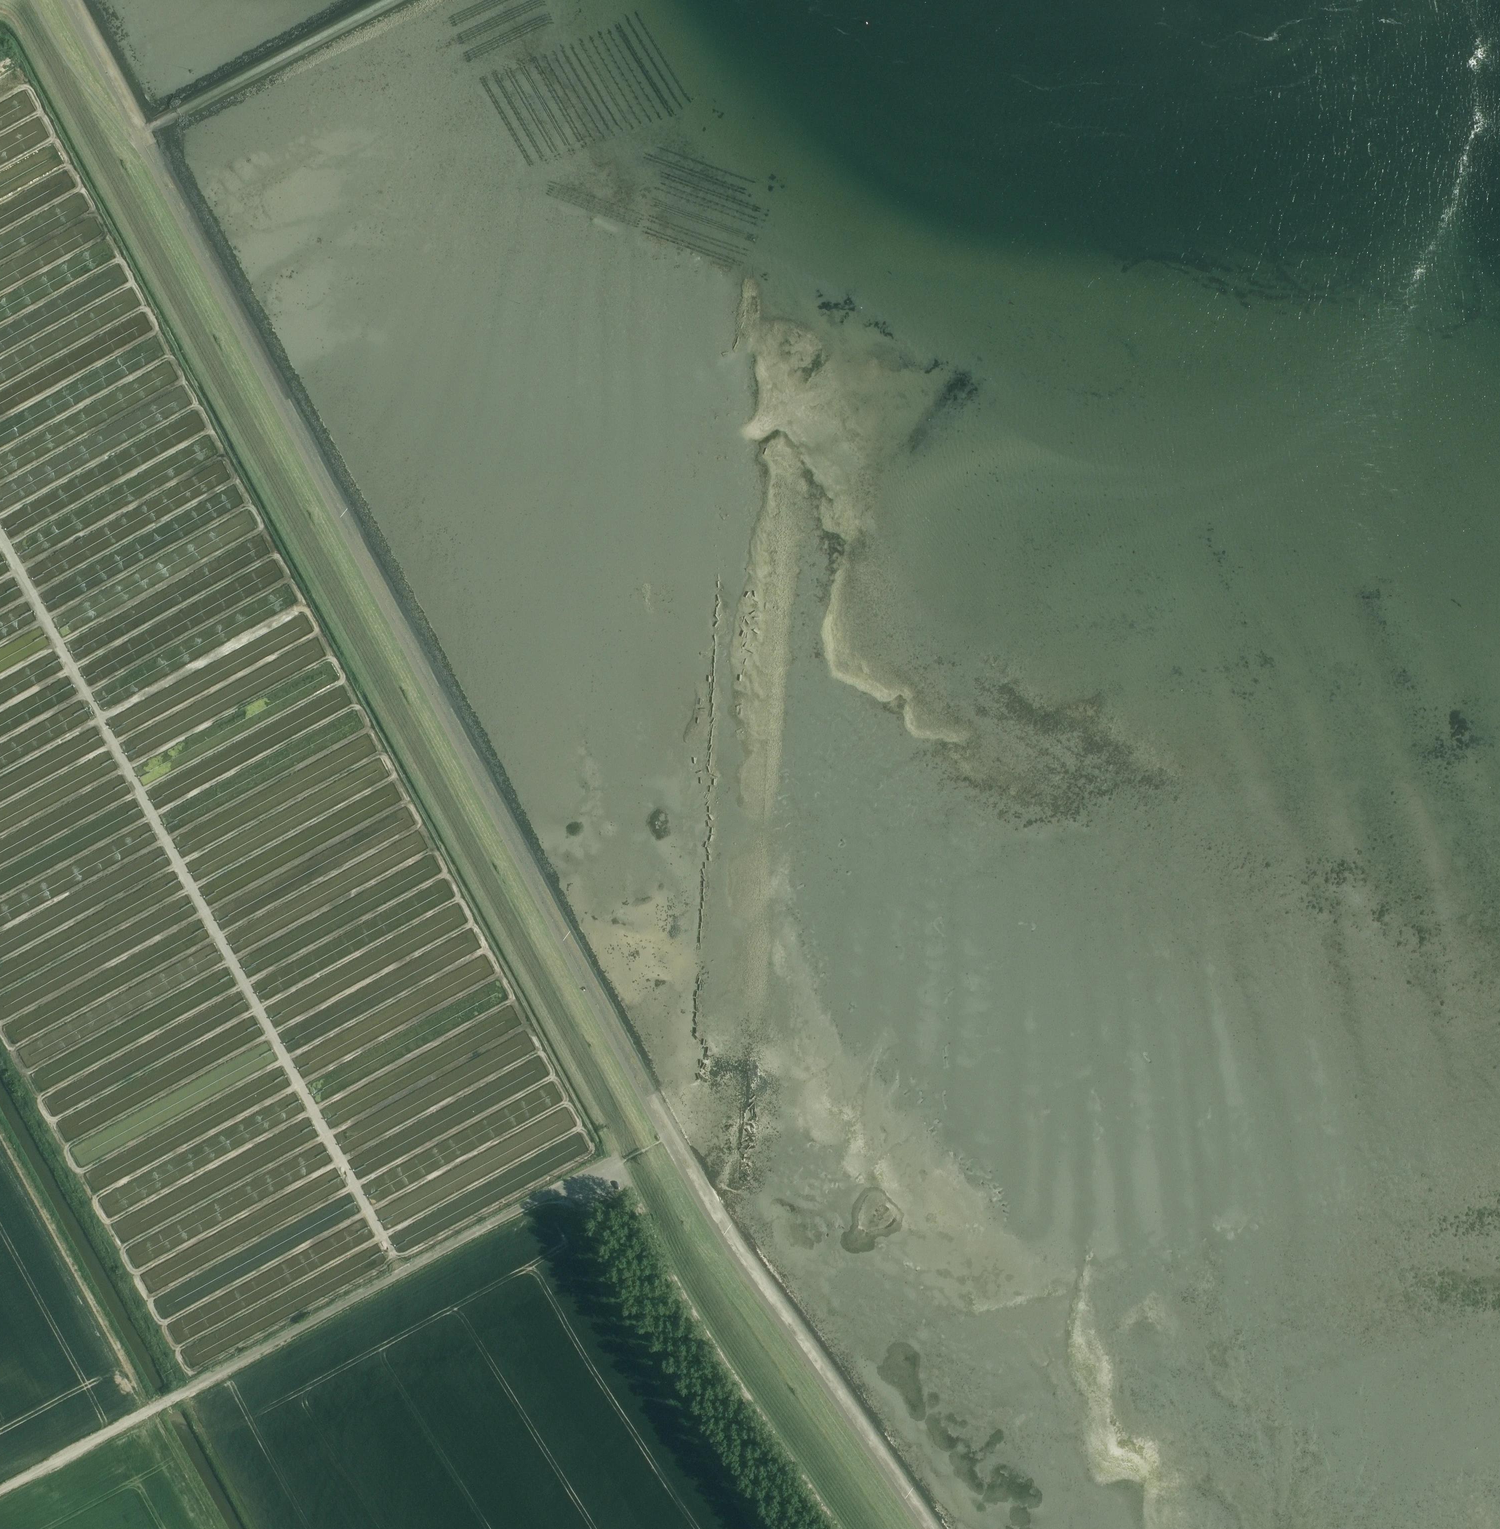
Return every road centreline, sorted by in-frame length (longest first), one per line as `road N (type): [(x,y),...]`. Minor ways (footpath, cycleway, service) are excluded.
road 1 (track): [(615,1149),(23,34),(0,10)]
road 2 (unclassified): [(616,1165),(0,1491)]
road 3 (track): [(838,1528),(727,1366),(640,1206)]

